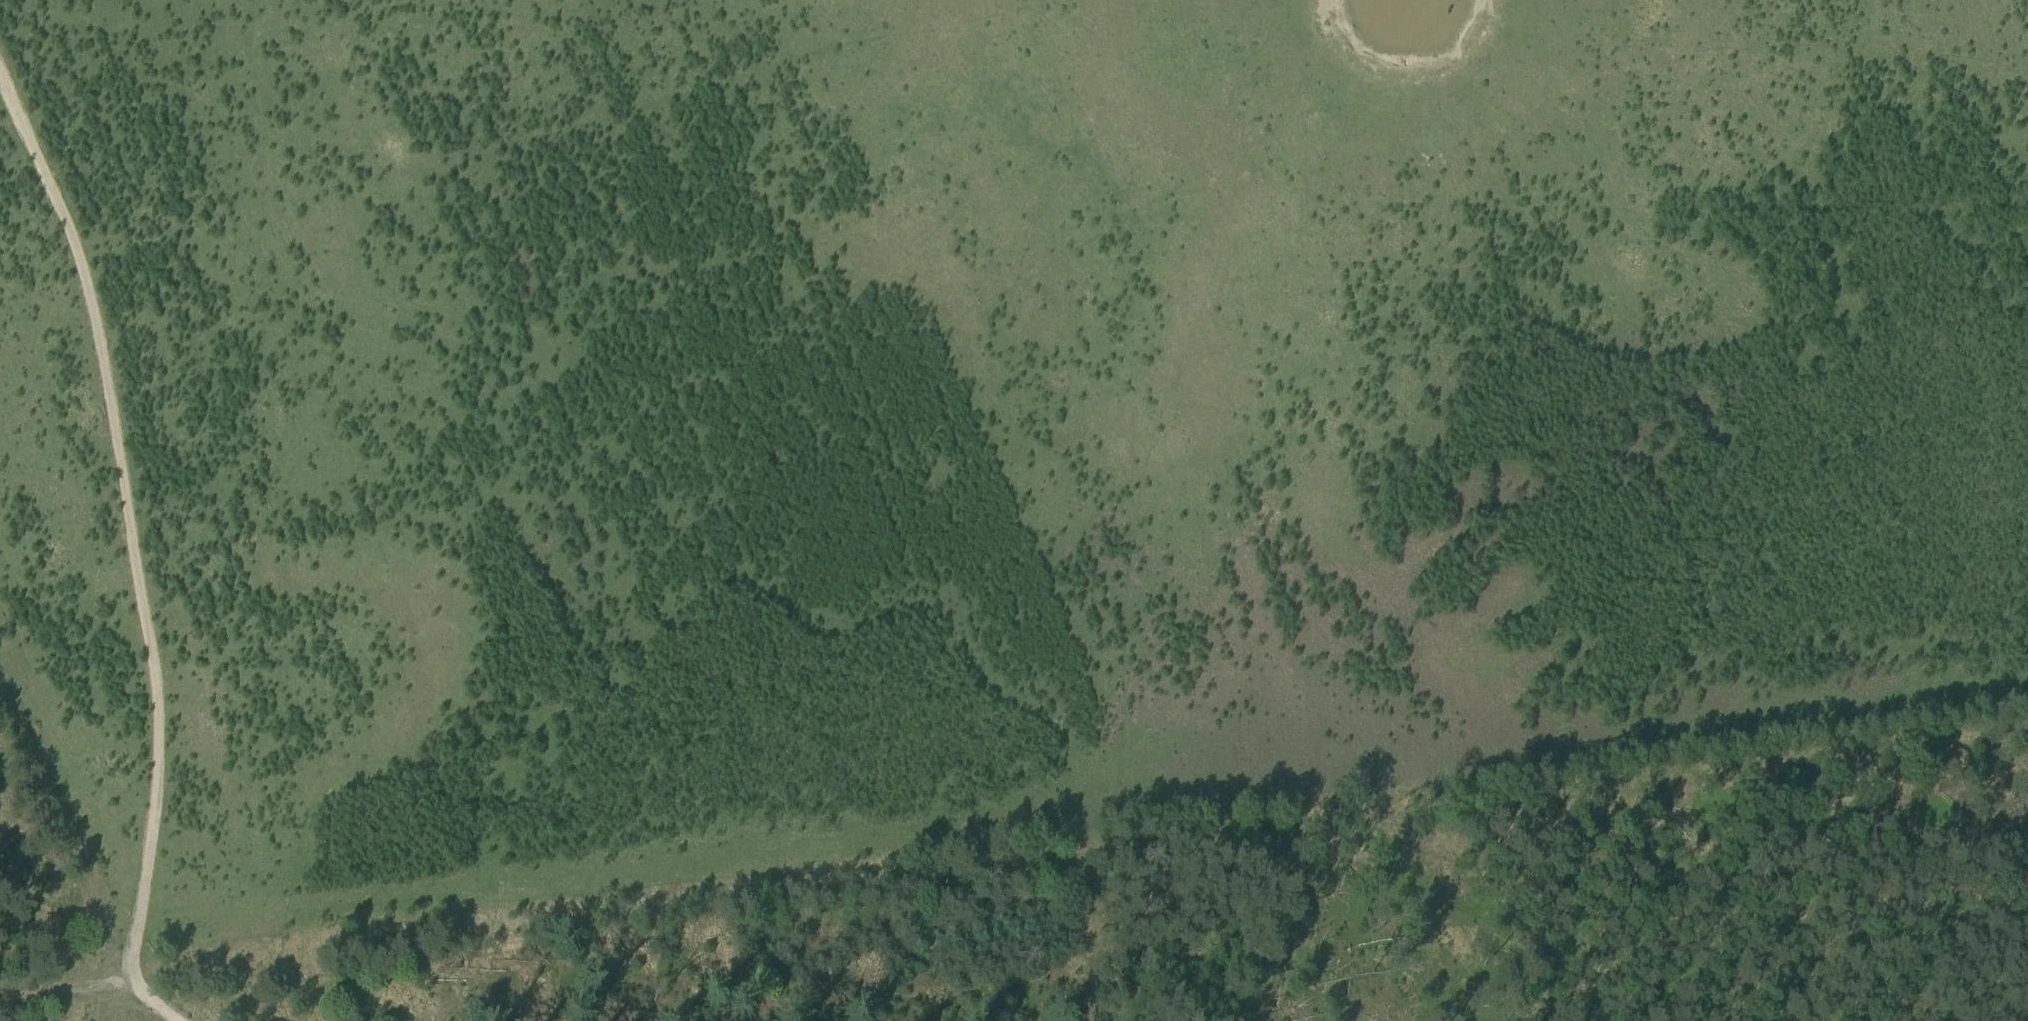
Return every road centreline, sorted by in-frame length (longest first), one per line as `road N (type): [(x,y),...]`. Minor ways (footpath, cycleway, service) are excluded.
road 1 (track): [(0,76),(81,266),(110,384),(156,739),(128,963),(131,982),(179,1020)]
road 2 (track): [(0,998),(131,982)]

